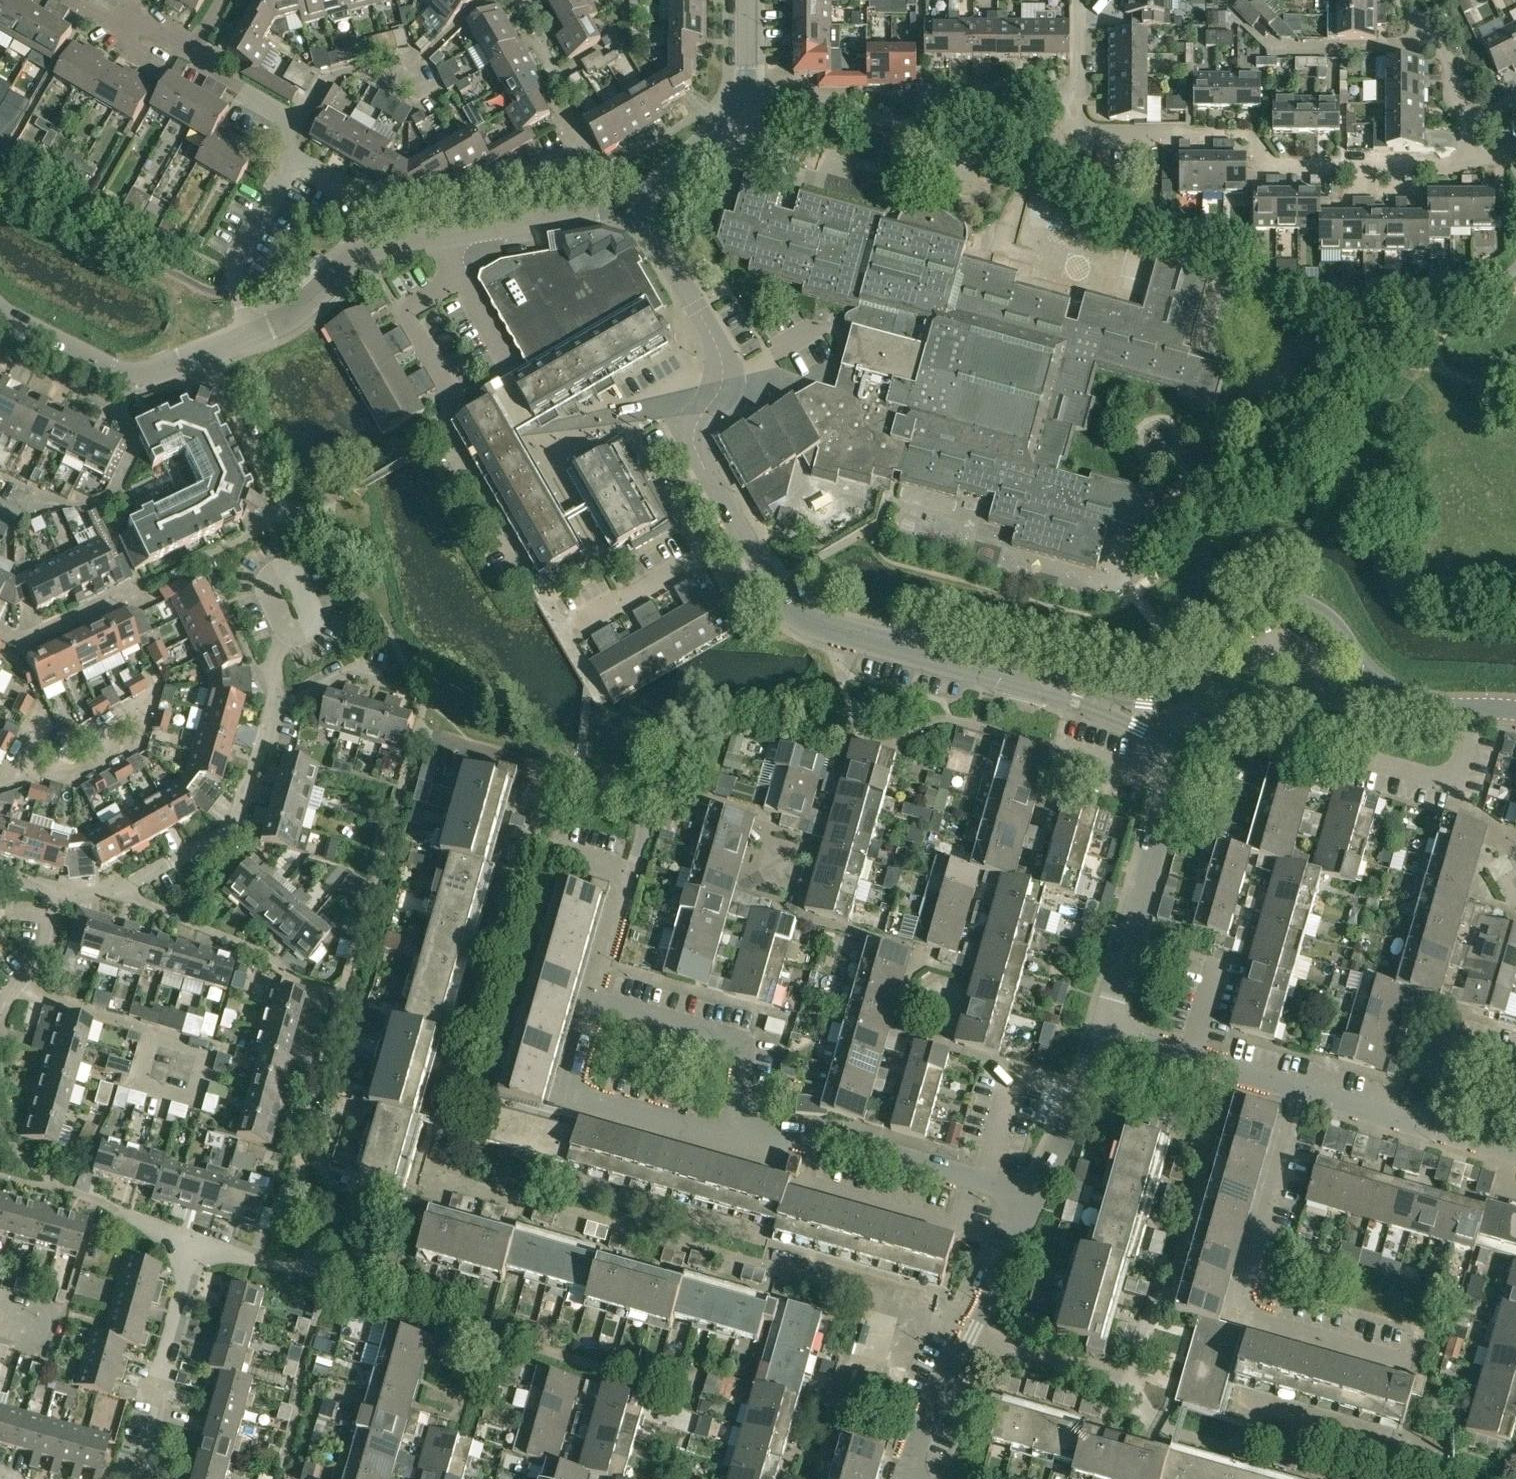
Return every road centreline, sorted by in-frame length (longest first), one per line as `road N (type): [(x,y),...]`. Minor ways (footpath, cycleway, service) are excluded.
road 1 (unclassified): [(1097,700),(802,620),(780,602),(740,533)]
road 2 (residential): [(1473,161),(1445,167),(1274,164),(1251,134),(1077,130)]
road 3 (residential): [(535,578),(447,437),(453,393),(401,309),(462,276)]
road 4 (unclassified): [(740,533),(694,448),(693,433),(718,394),(720,355),(633,203)]
road 5 (residential): [(632,870),(553,848),(489,1064),(491,1075),(503,1078)]
road 6 (unclassified): [(1407,702),(1331,616),(1289,599),(1240,617),(1178,697)]
road 7 (residential): [(906,1478),(1034,1196)]
road 8 (residential): [(268,715),(236,816),(223,834),(133,882),(86,897),(62,891)]
road 9 (residential): [(1266,1320),(1245,1395),(1260,1404),(1382,1437),(1406,1360)]
road 10 (residential): [(762,1221),(757,1239),(580,1189),(599,1103)]
road 11 (residential): [(1105,1037),(1172,778)]
road 12 (residential): [(195,1238),(155,1380),(164,1399),(143,1478)]
road 13 (residential): [(1266,1320),(1247,1301),(1247,1273),(1302,1091)]
road 14 (residential): [(733,1133),(745,1071),(737,1039),(594,999)]
road 15 (residential): [(295,566),(295,535),(203,353)]
road 16 (unclassified): [(1181,736),(1290,699),(1407,702)]
road 17 (unclassified): [(203,353),(128,377),(7,320)]
road 18 (residential): [(972,1179),(960,1225),(813,1186)]
road 19 (residential): [(972,1179),(836,1141),(780,1136)]
road 20 (residential): [(250,334),(235,261),(293,161)]
road 21 (residential): [(576,623),(740,533)]
road 22 (unclassified): [(443,235),(363,252),(284,321)]
road 23 (residential): [(14,782),(74,772),(122,751),(157,695)]
road 24 (residential): [(632,870),(643,821),(629,795),(538,768)]
road 25 (residential): [(1034,1196),(1105,1037)]
road 26 (residential): [(298,122),(324,77),(402,63),(426,87)]
road 27 (residential): [(155,1033),(208,1047),(194,1096),(140,1081)]
road 28 (unclassified): [(633,203),(744,98)]
road 29 (residential): [(1473,125),(1450,58),(1398,0)]
road 30 (residential): [(1406,1360),(1266,1320)]
road 31 (residential): [(19,982),(155,1033)]
road 32 (residential): [(1431,1125),(1454,1047),(1515,1063)]
road 33 (residential): [(733,1133),(599,1103)]
road 34 (residential): [(194,49),(133,13),(113,21),(74,0)]
road 35 (residential): [(594,999),(632,870)]
road 36 (residential): [(529,220),(522,179),(583,142),(573,123)]
road 37 (residential): [(1431,1125),(1302,1091)]
road 38 (residential): [(268,715),(347,672),(387,684)]
road 39 (residential): [(298,122),(199,63),(194,49)]
road 40 (residential): [(1077,130),(1078,0)]
road 41 (residential): [(117,597),(24,640),(0,630)]
road 42 (residential): [(1172,778),(1052,746)]

